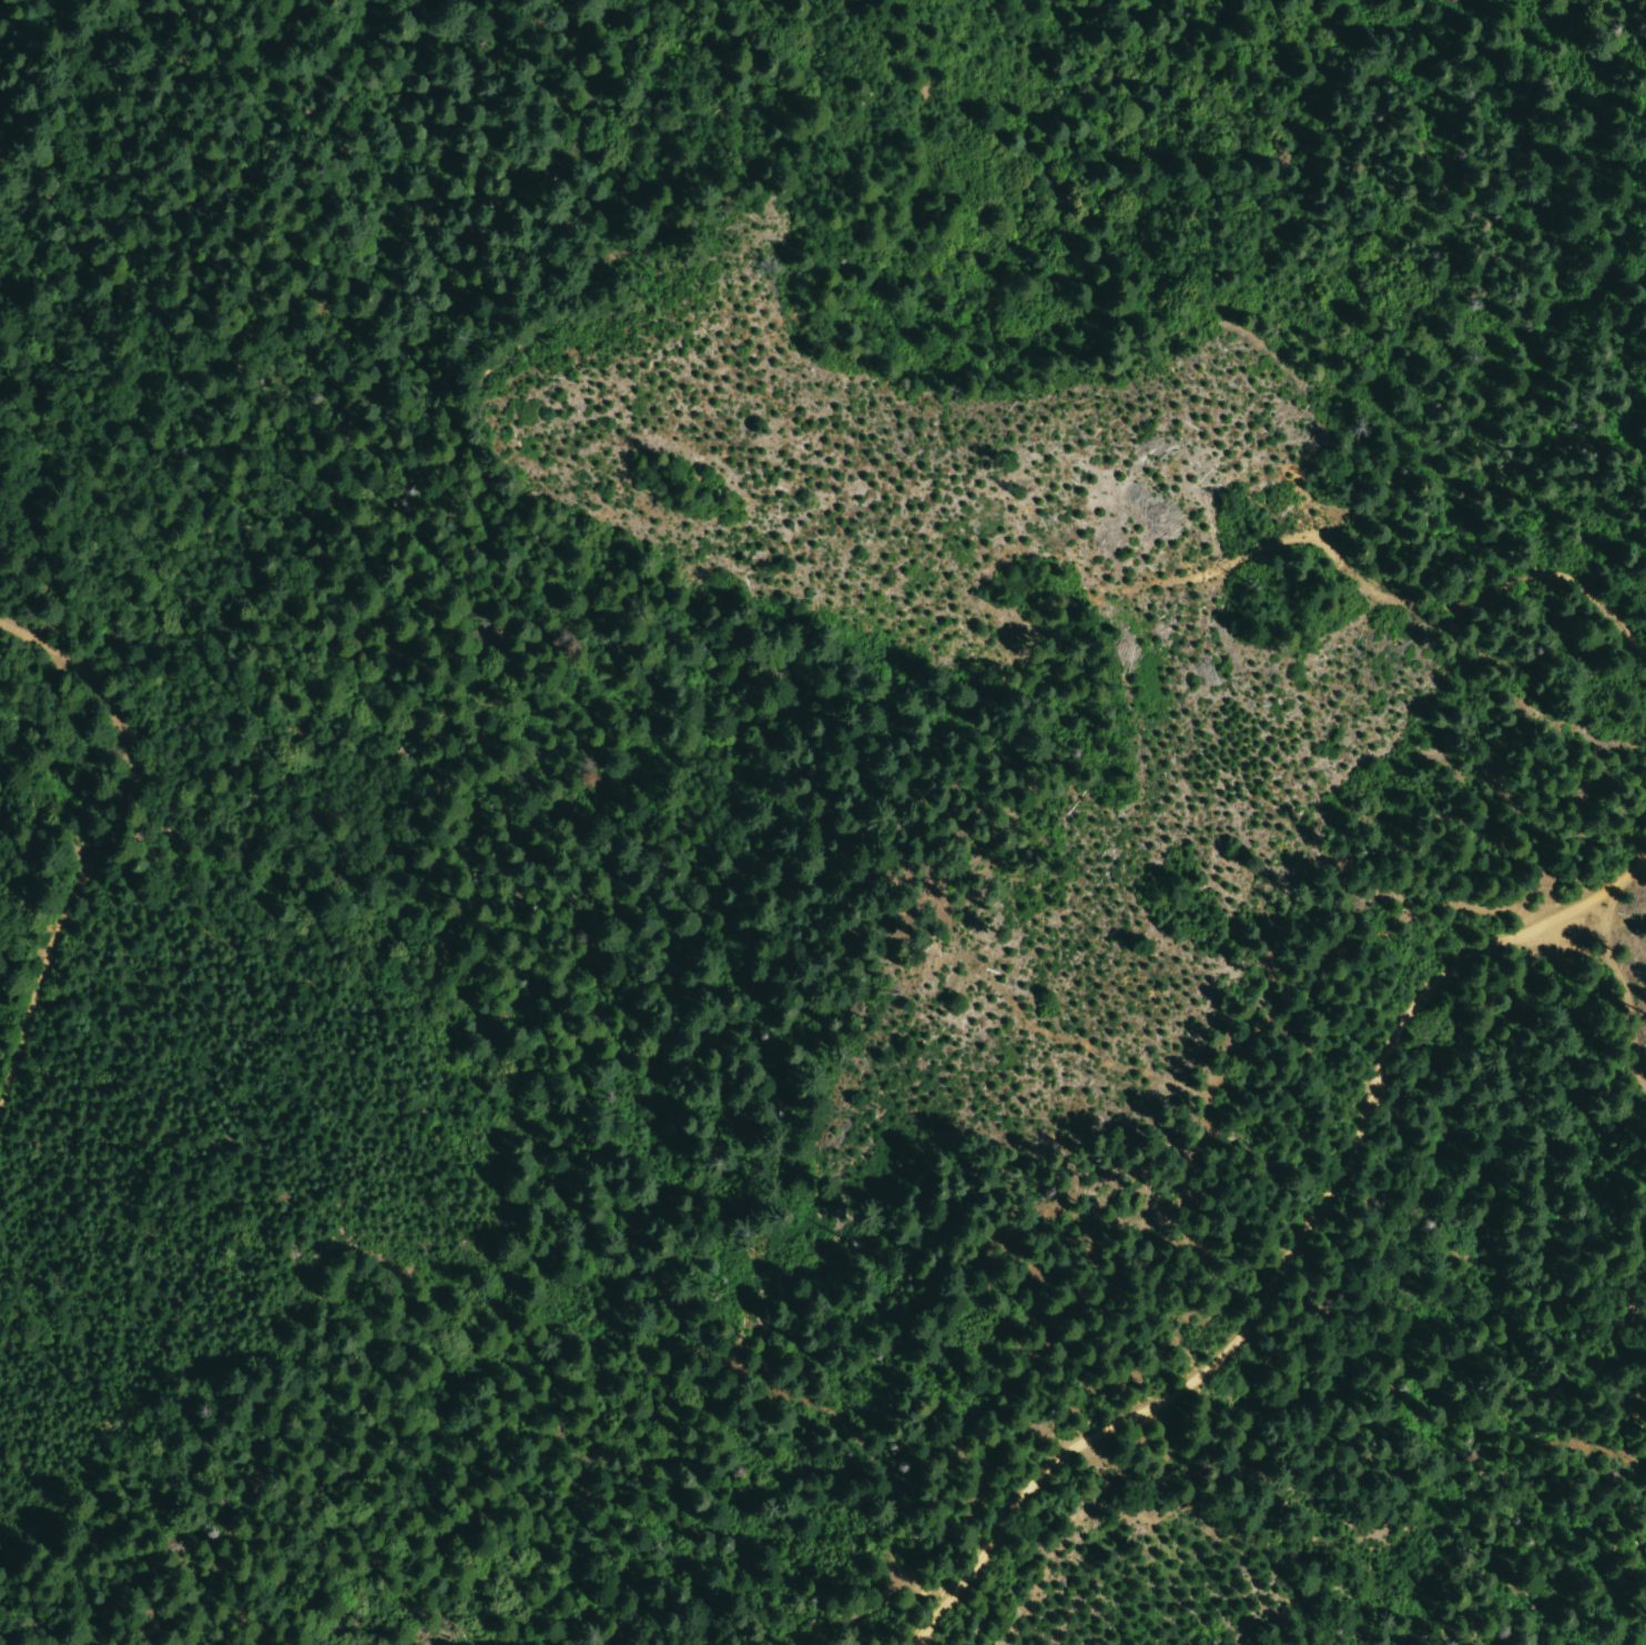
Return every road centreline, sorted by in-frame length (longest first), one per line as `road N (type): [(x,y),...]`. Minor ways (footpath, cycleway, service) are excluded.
road 1 (tertiary): [(910,1644),(1038,1472),(1221,1358),(1345,1174),(1392,1044),(1449,972),(1584,905),(1645,860)]
road 2 (track): [(0,618),(58,643),(93,678),(113,705),(129,752),(128,784),(44,950),(0,1085)]

